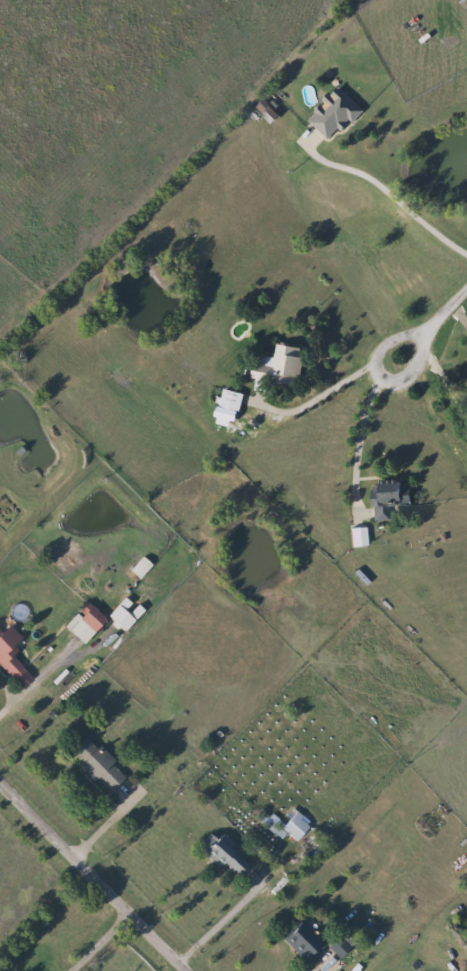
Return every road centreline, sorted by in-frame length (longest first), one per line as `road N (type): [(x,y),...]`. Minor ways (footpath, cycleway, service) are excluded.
road 1 (residential): [(0,775),(192,970)]
road 2 (residential): [(425,330),(378,353),(378,378),(394,383),(412,371),(425,330)]

